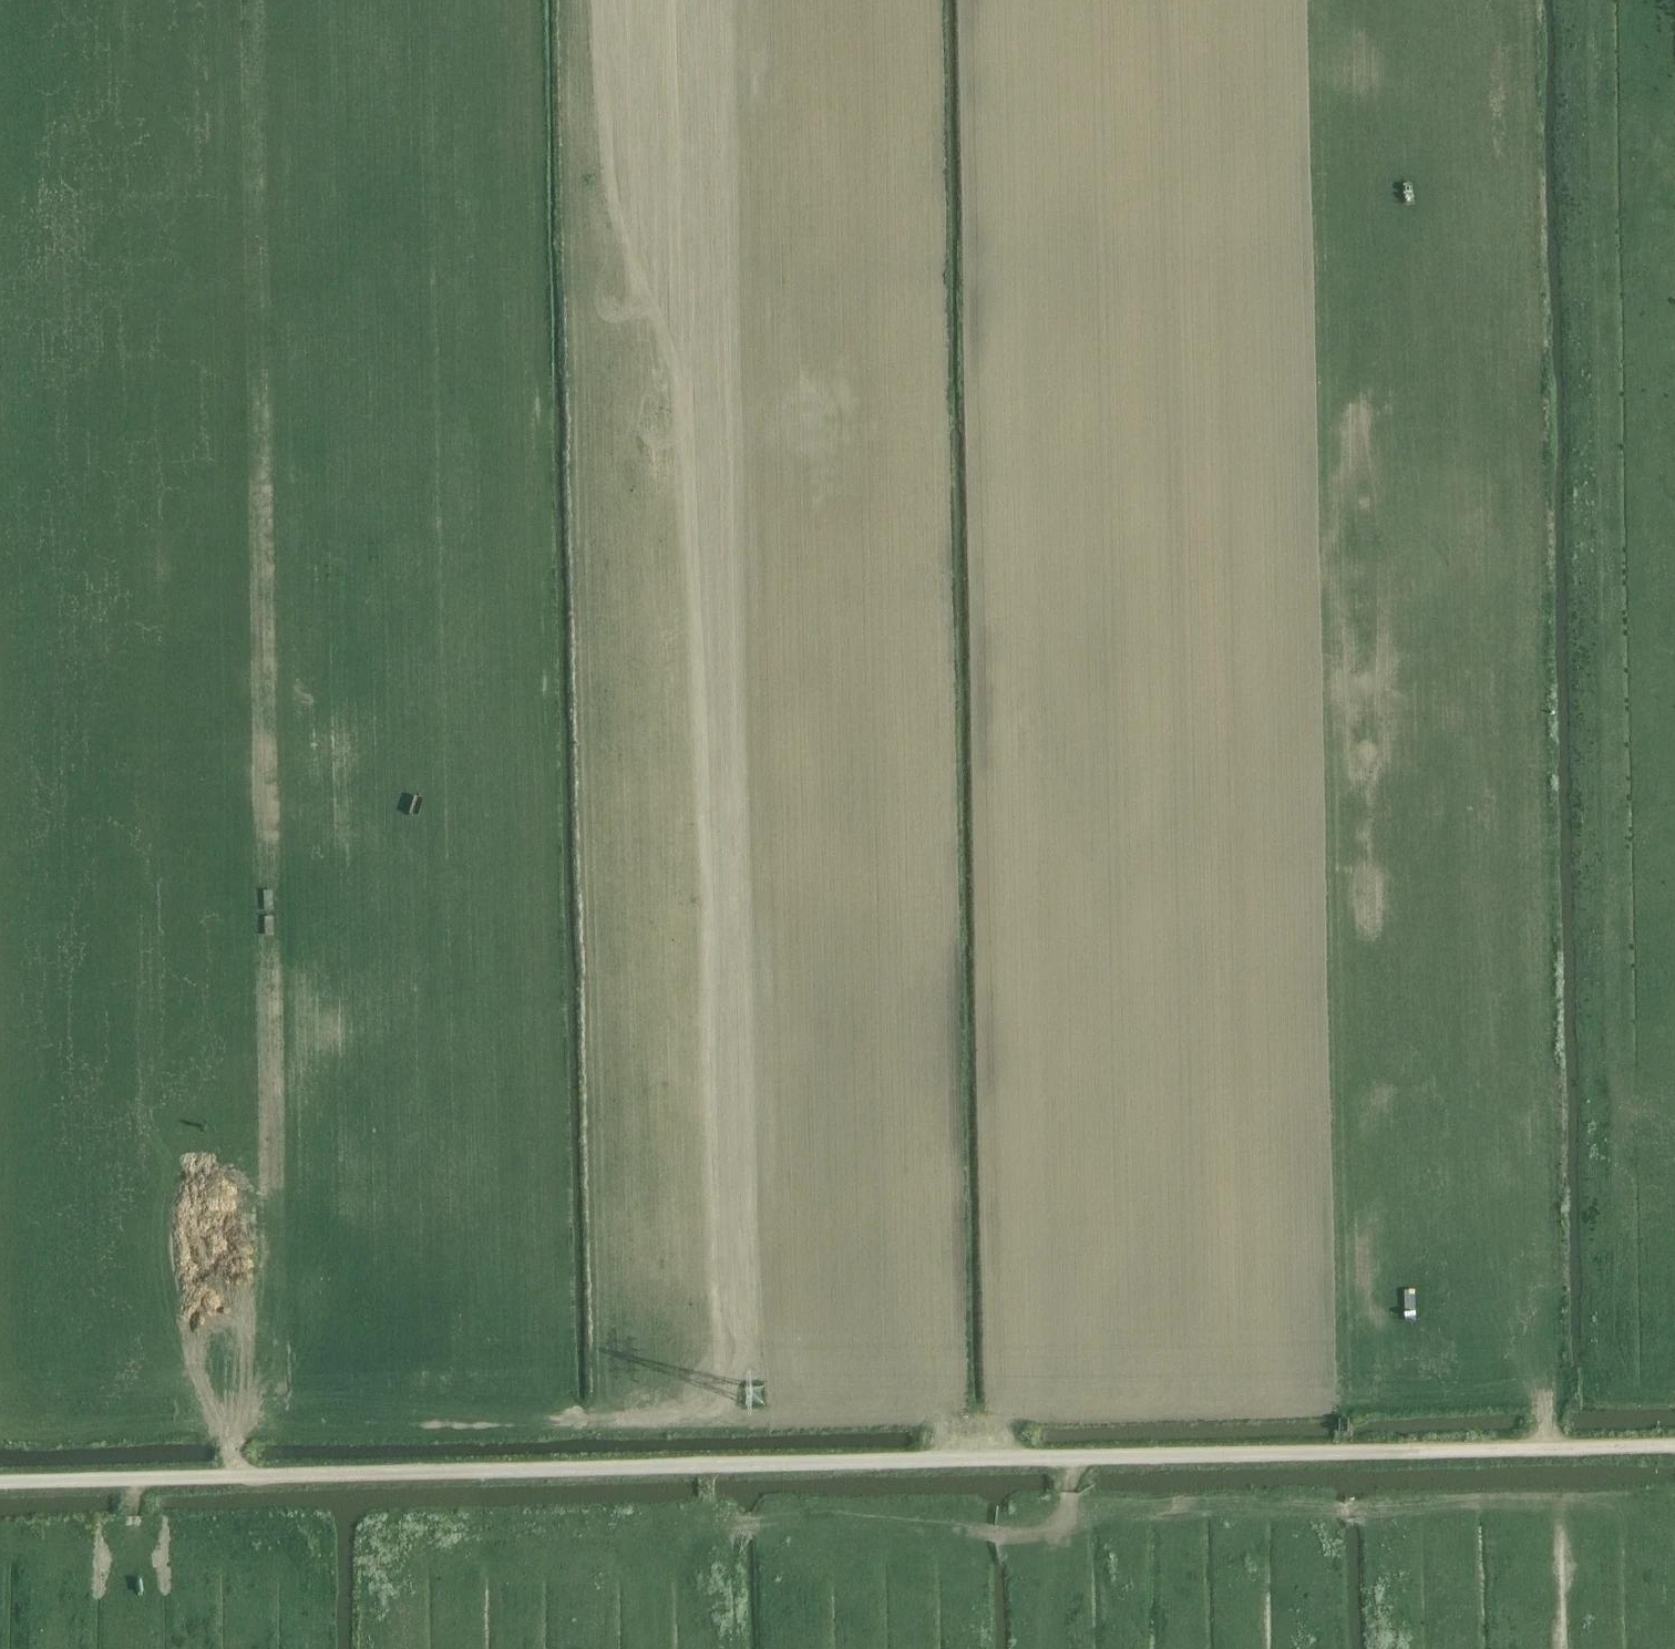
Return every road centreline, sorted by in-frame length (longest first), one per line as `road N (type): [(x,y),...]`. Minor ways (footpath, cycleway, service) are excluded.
road 1 (unclassified): [(0,1482),(1674,1446)]

